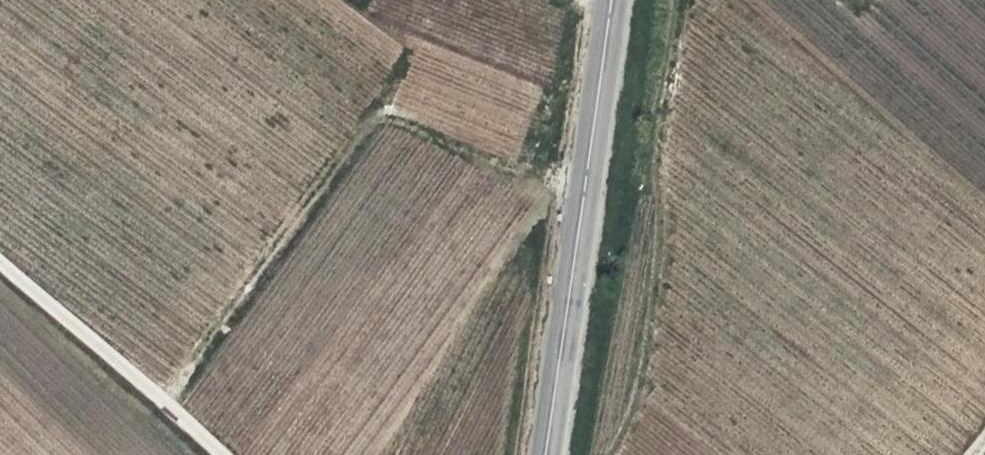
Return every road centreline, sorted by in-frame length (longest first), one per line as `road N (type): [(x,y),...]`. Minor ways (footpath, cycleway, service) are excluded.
road 1 (secondary): [(546,454),(612,0)]
road 2 (track): [(0,261),(222,454)]

